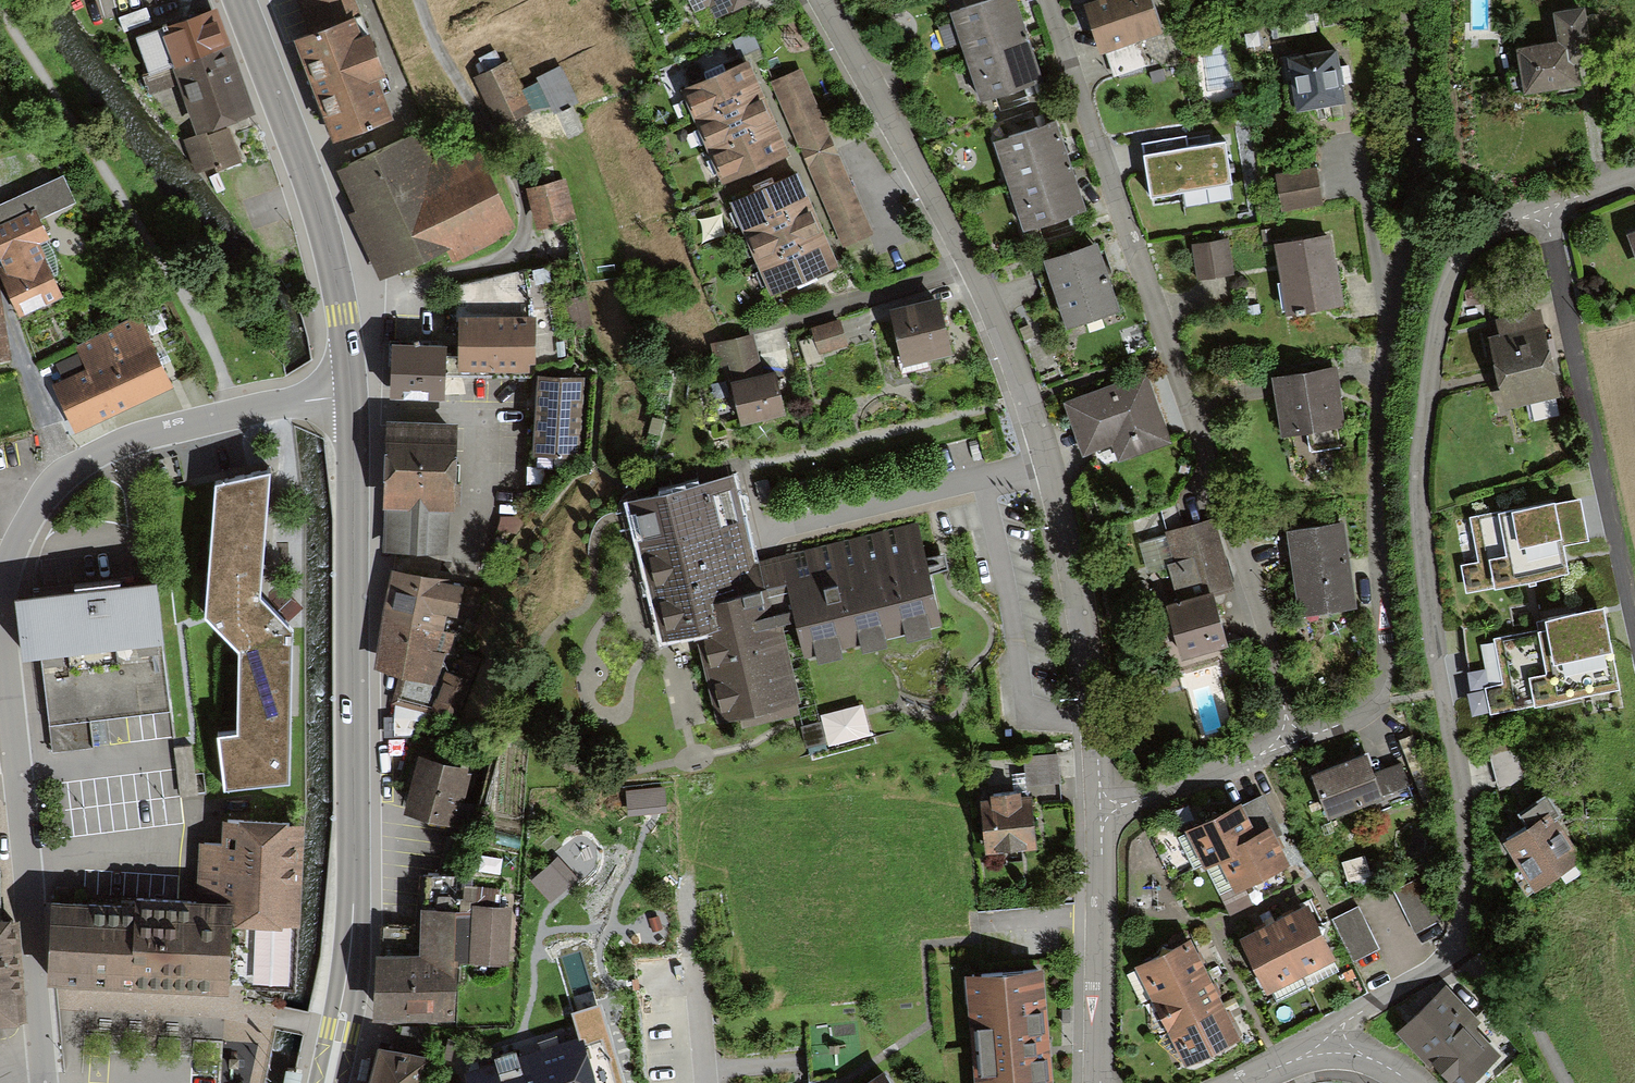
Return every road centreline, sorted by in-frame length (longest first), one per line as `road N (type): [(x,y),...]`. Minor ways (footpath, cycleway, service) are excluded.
road 1 (residential): [(1541,210),(1471,244),(1446,278),(1416,430),(1416,543),(1468,876),(1455,937),(1441,964),(1341,1021),(1313,1051)]
road 2 (residential): [(1102,810),(1078,617),(1025,399),(989,302),(823,0)]
road 3 (residential): [(1407,0),(1403,216),(1371,496),(1384,674),(1378,700),(1364,714),(1295,739)]
road 4 (residential): [(1295,739),(1228,518),(1049,0)]
road 5 (primary): [(351,395),(354,901),(329,1082)]
road 6 (residential): [(339,290),(489,264),(515,247),(525,227),(523,202),(418,0)]
road 7 (residential): [(1634,632),(1541,210)]
road 8 (residential): [(0,667),(39,1082)]
road 9 (primary): [(239,0),(339,290)]
road 10 (residential): [(351,395),(159,430),(64,469)]
road 11 (residential): [(1095,1082),(1102,810)]
road 12 (residential): [(1295,739),(1102,810)]
road 13 (residential): [(64,469),(0,308)]
road 14 (residential): [(64,469),(32,503),(0,588)]

